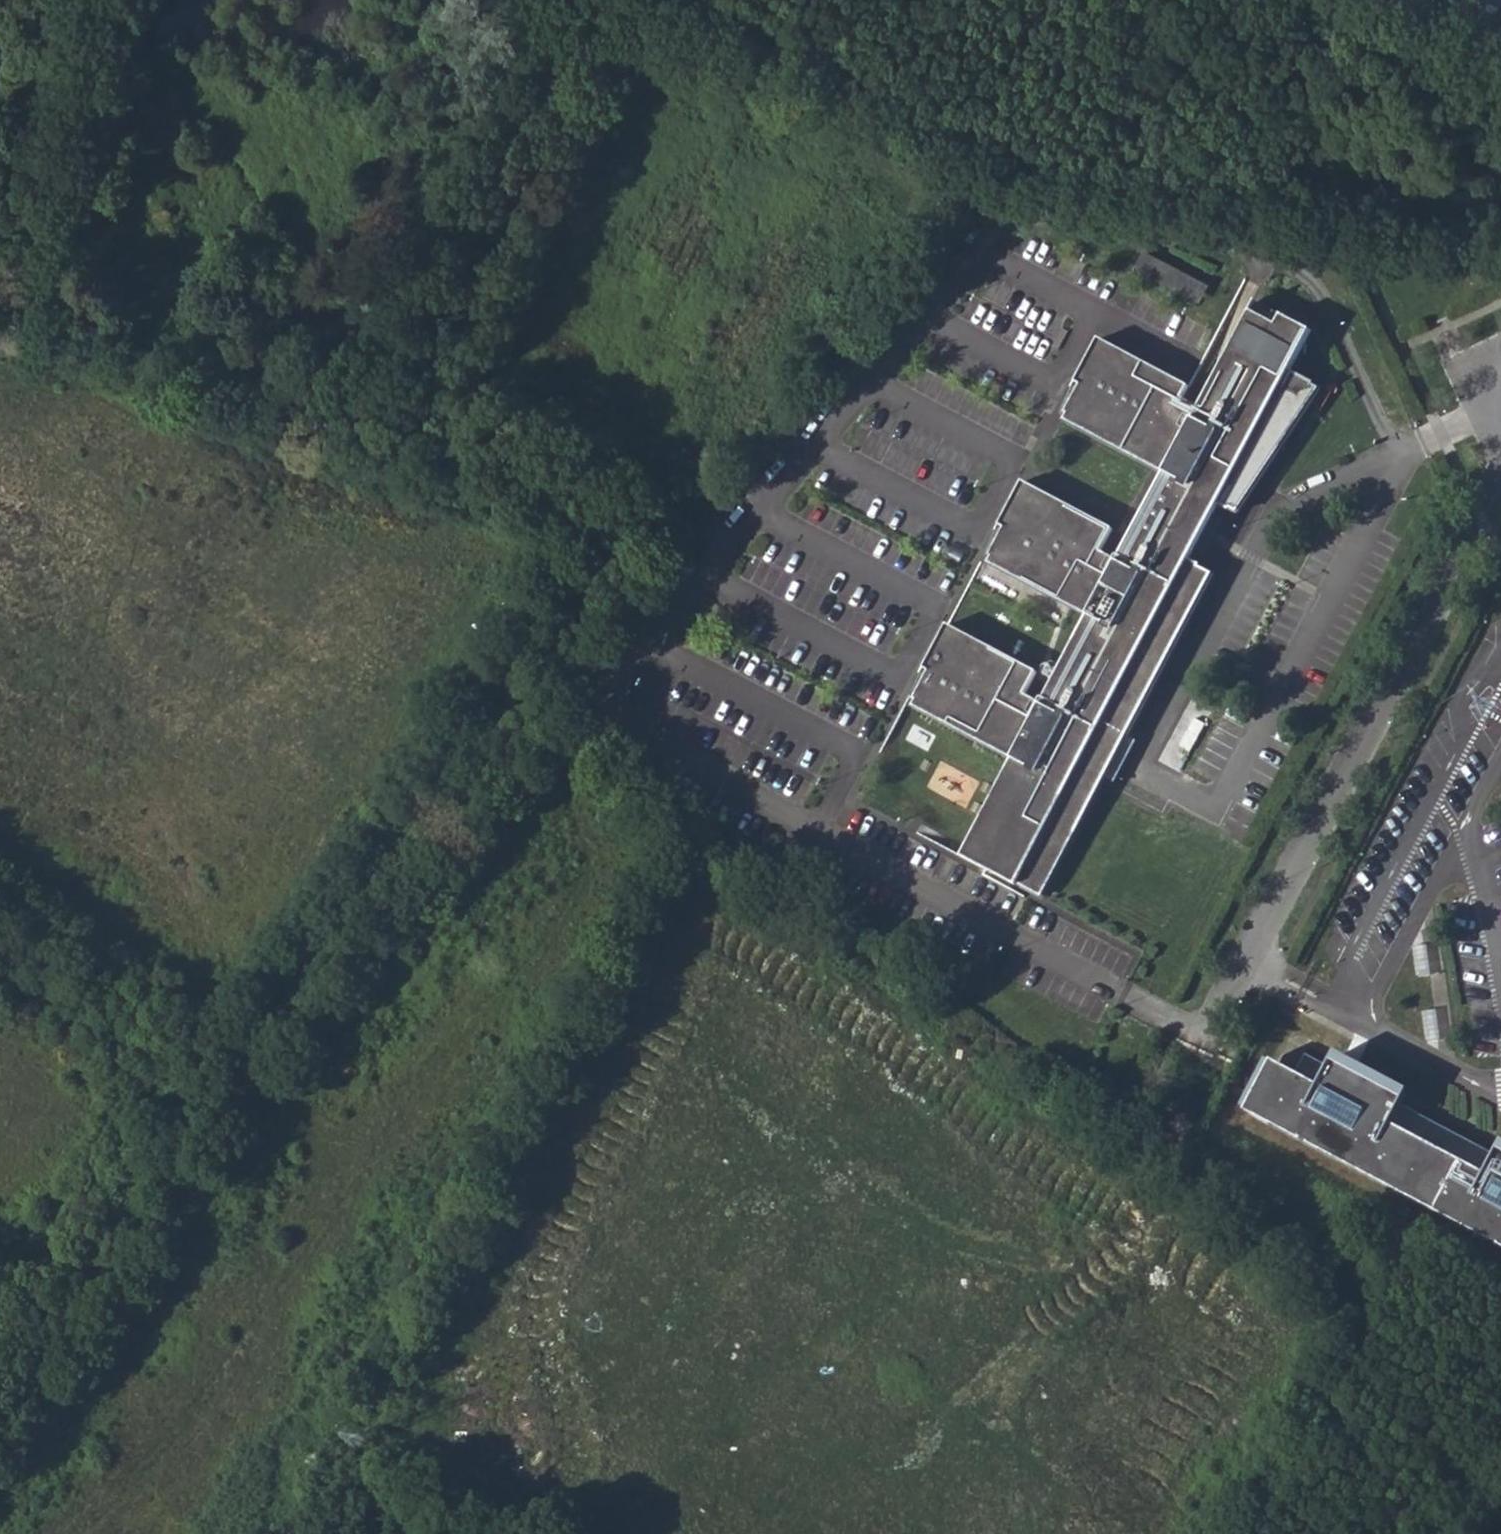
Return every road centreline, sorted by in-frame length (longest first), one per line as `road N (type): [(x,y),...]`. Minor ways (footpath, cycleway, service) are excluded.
road 1 (residential): [(1500,496),(1174,1100)]

